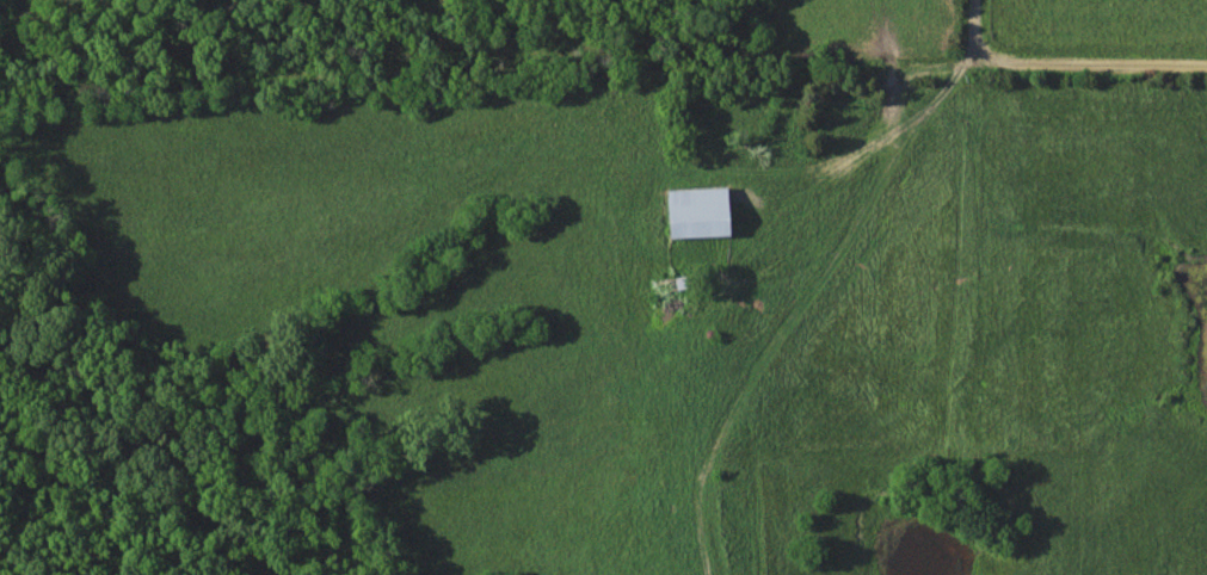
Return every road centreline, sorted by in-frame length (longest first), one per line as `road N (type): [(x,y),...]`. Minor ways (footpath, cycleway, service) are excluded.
road 1 (residential): [(1206,63),(1003,61),(977,38),(975,0)]

